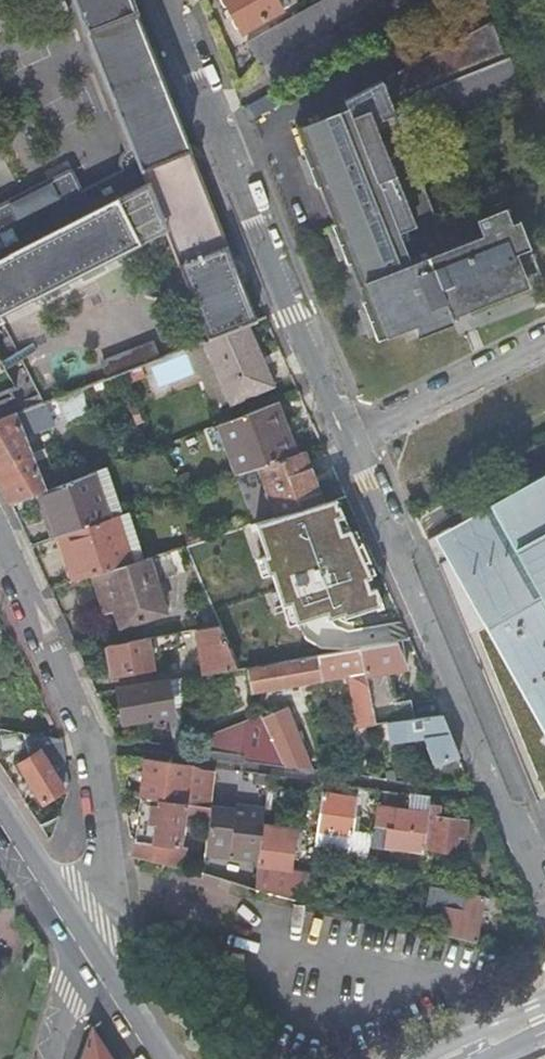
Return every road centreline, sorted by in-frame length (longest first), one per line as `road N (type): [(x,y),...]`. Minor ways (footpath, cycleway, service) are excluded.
road 1 (residential): [(348,445),(544,900)]
road 2 (residential): [(166,0),(348,445)]
road 3 (residential): [(348,445),(544,342)]
road 4 (residential): [(94,746),(0,546)]
road 5 (residential): [(94,746),(106,863),(83,950)]
road 6 (secondary): [(0,828),(83,950)]
road 7 (secondary): [(83,950),(153,1058)]

